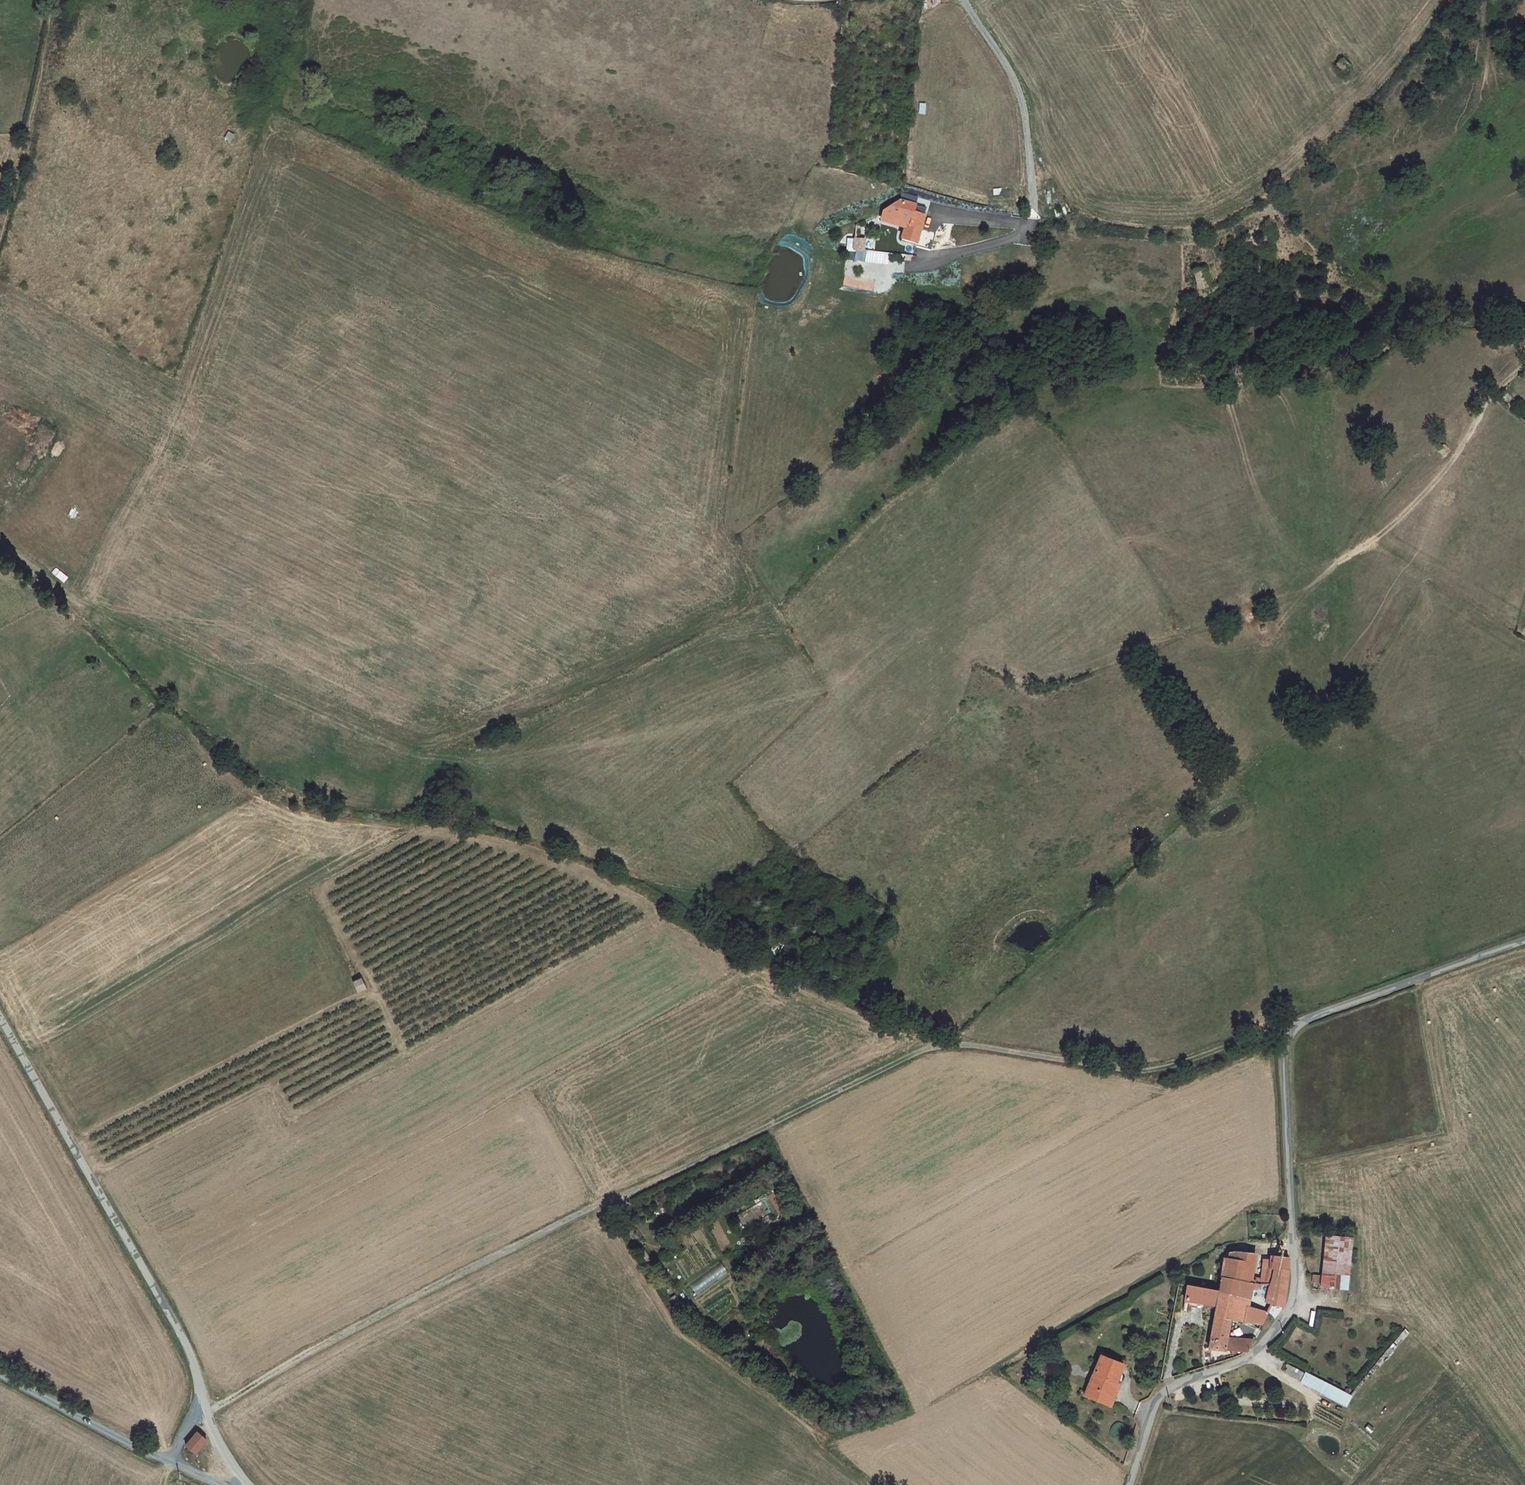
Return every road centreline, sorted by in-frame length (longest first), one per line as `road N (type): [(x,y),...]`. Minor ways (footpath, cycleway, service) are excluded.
road 1 (track): [(1302,1022),(1161,1069),(945,1041),(280,1364),(186,1418),(171,1463)]
road 2 (unclassified): [(1130,1484),(1168,1387),(1248,1360),(1270,1342),(1288,1309),(1294,1202),(1281,1083),(1286,1041),(1302,1022),(1524,941)]
road 3 (unclassified): [(244,1484),(216,1444),(188,1358),(0,1020)]
road 4 (track): [(1524,336),(1440,322),(1412,331),(1355,374),(1022,394)]
road 5 (unclassified): [(221,1484),(16,1380)]

